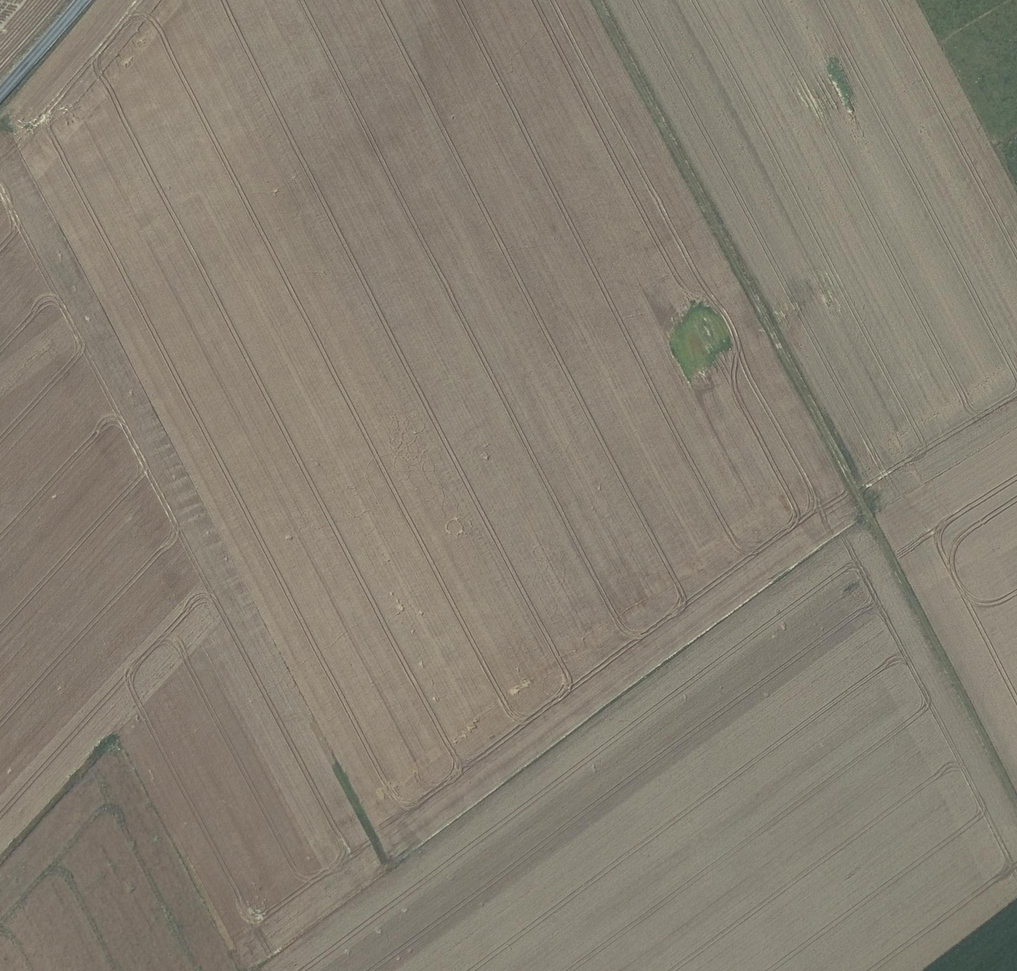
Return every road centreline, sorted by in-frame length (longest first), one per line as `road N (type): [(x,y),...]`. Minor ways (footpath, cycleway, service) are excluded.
road 1 (track): [(1016,809),(595,0)]
road 2 (tertiary): [(85,0),(0,97)]

